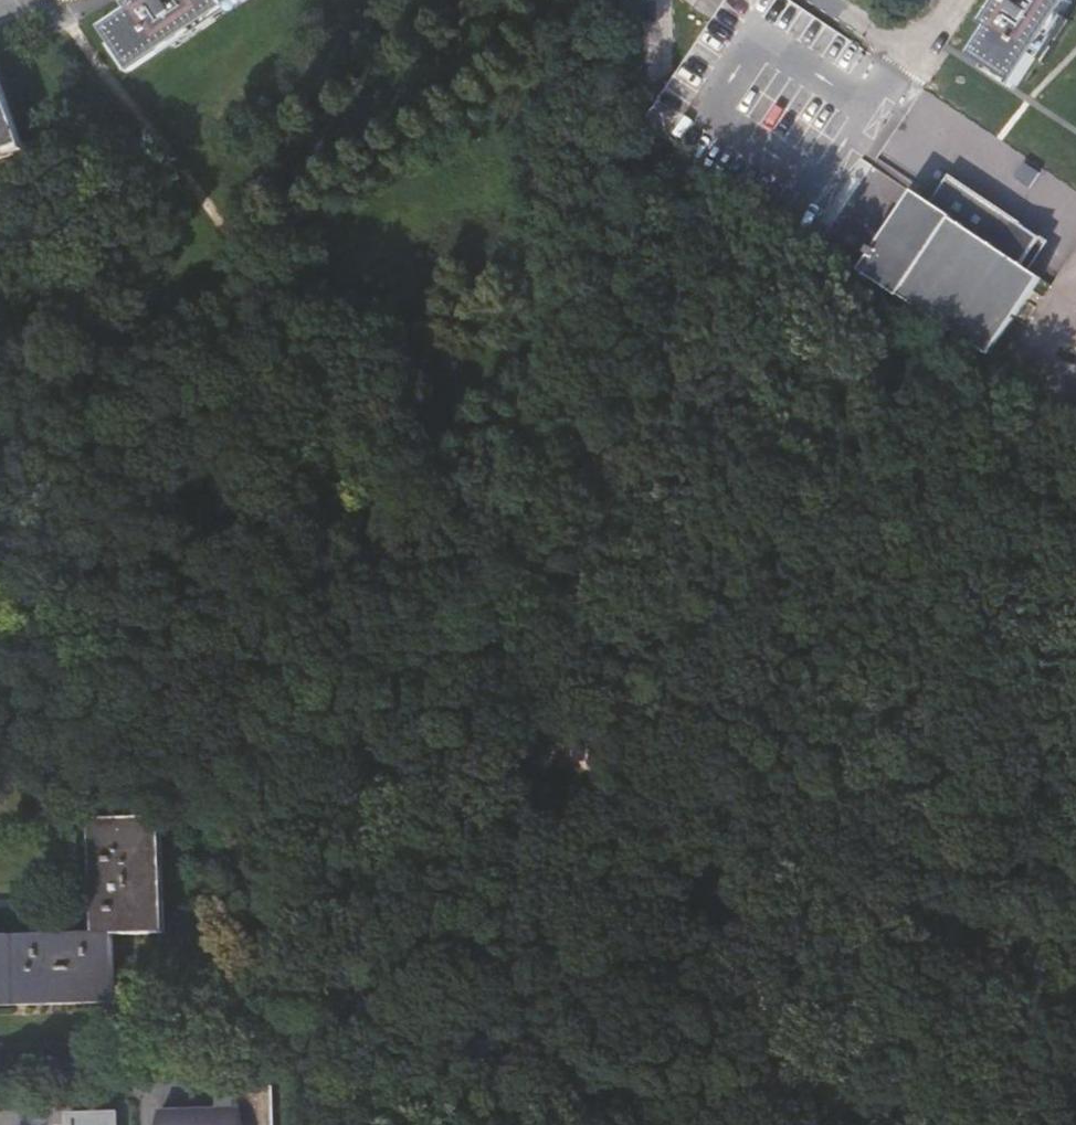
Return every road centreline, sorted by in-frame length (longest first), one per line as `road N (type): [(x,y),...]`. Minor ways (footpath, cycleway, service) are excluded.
road 1 (residential): [(831,0),(915,54),(951,0)]

